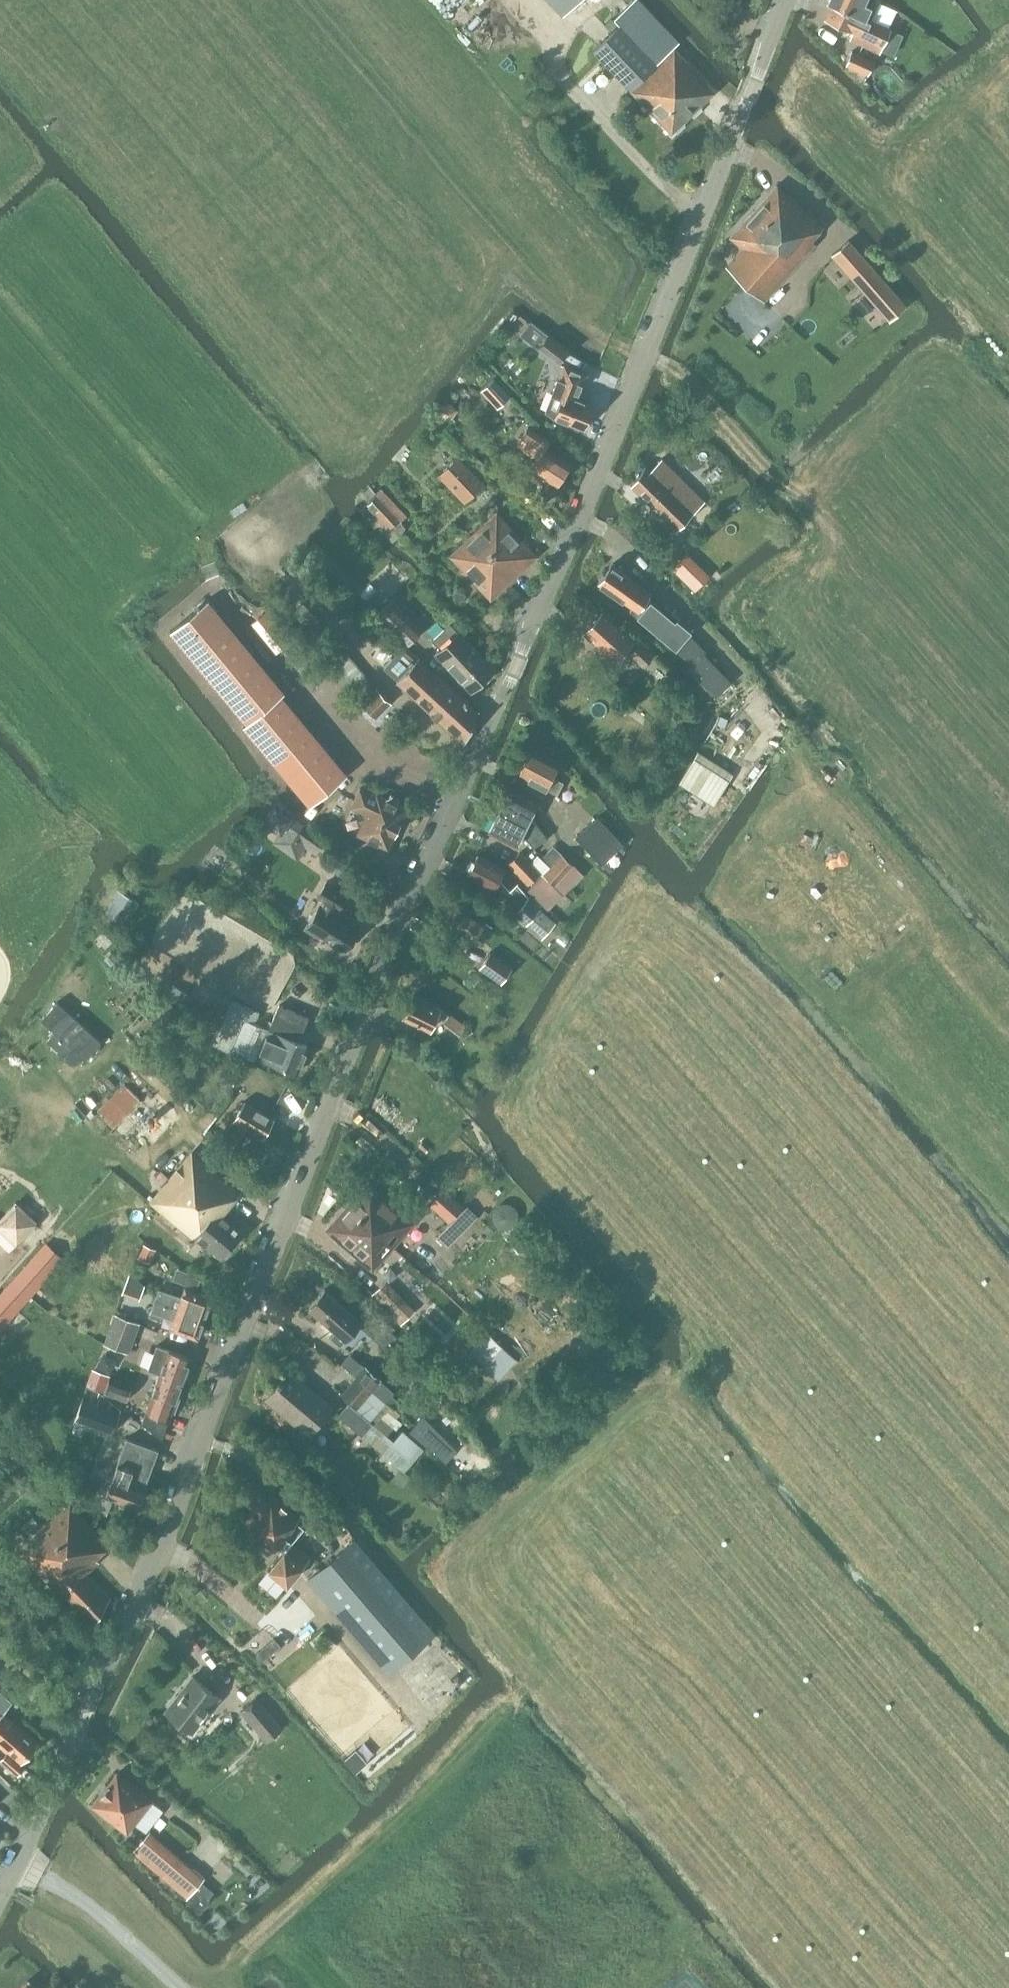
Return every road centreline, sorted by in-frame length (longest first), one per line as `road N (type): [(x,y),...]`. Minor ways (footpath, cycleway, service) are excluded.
road 1 (tertiary): [(0,1897),(206,1440),(371,986),(528,644),(784,0)]
road 2 (track): [(222,0),(576,321),(647,353)]
road 3 (track): [(816,558),(838,540),(819,509),(682,364),(647,353)]
road 4 (track): [(522,0),(555,38),(557,71),(647,170),(702,215)]
road 5 (track): [(180,1987),(98,1914),(19,1864)]

